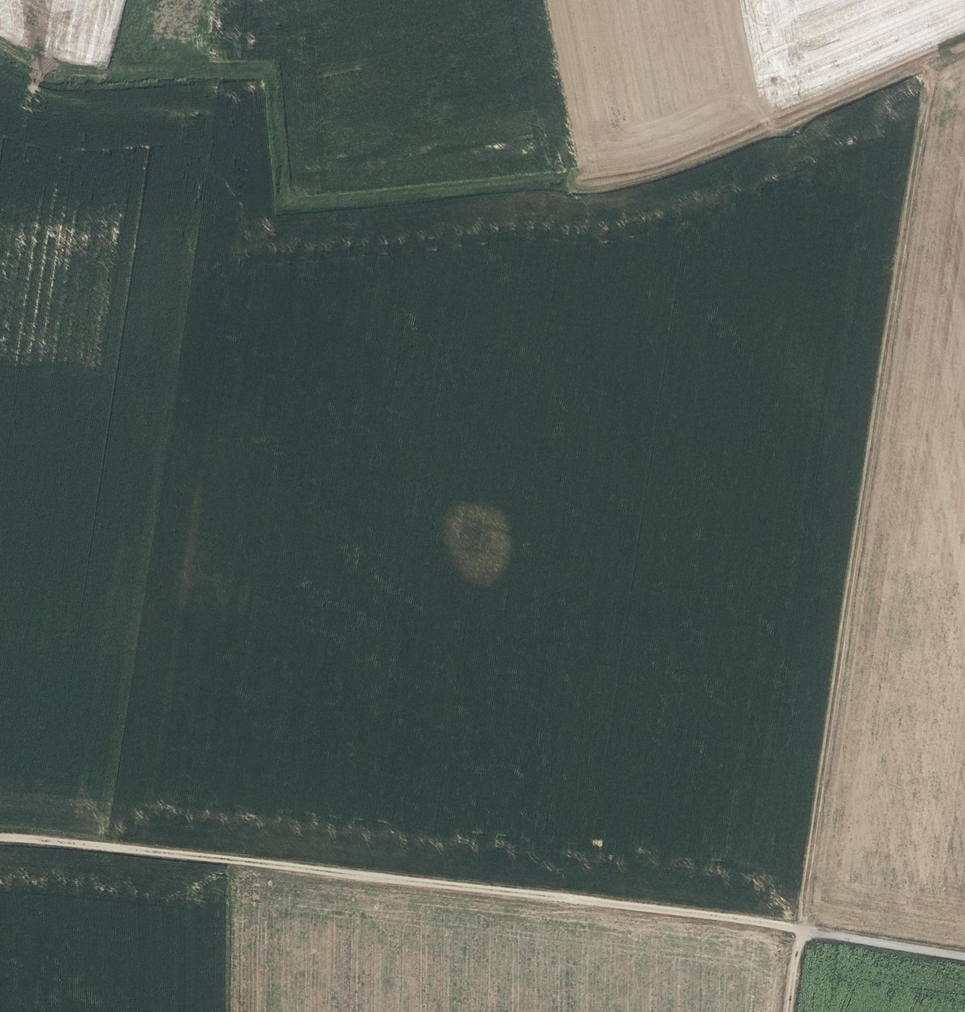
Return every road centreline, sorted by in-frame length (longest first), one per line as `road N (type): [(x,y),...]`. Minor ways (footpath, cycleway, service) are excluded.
road 1 (track): [(929,75),(791,1011)]
road 2 (track): [(802,929),(620,902),(0,839)]
road 3 (unclassified): [(802,929),(964,953)]

